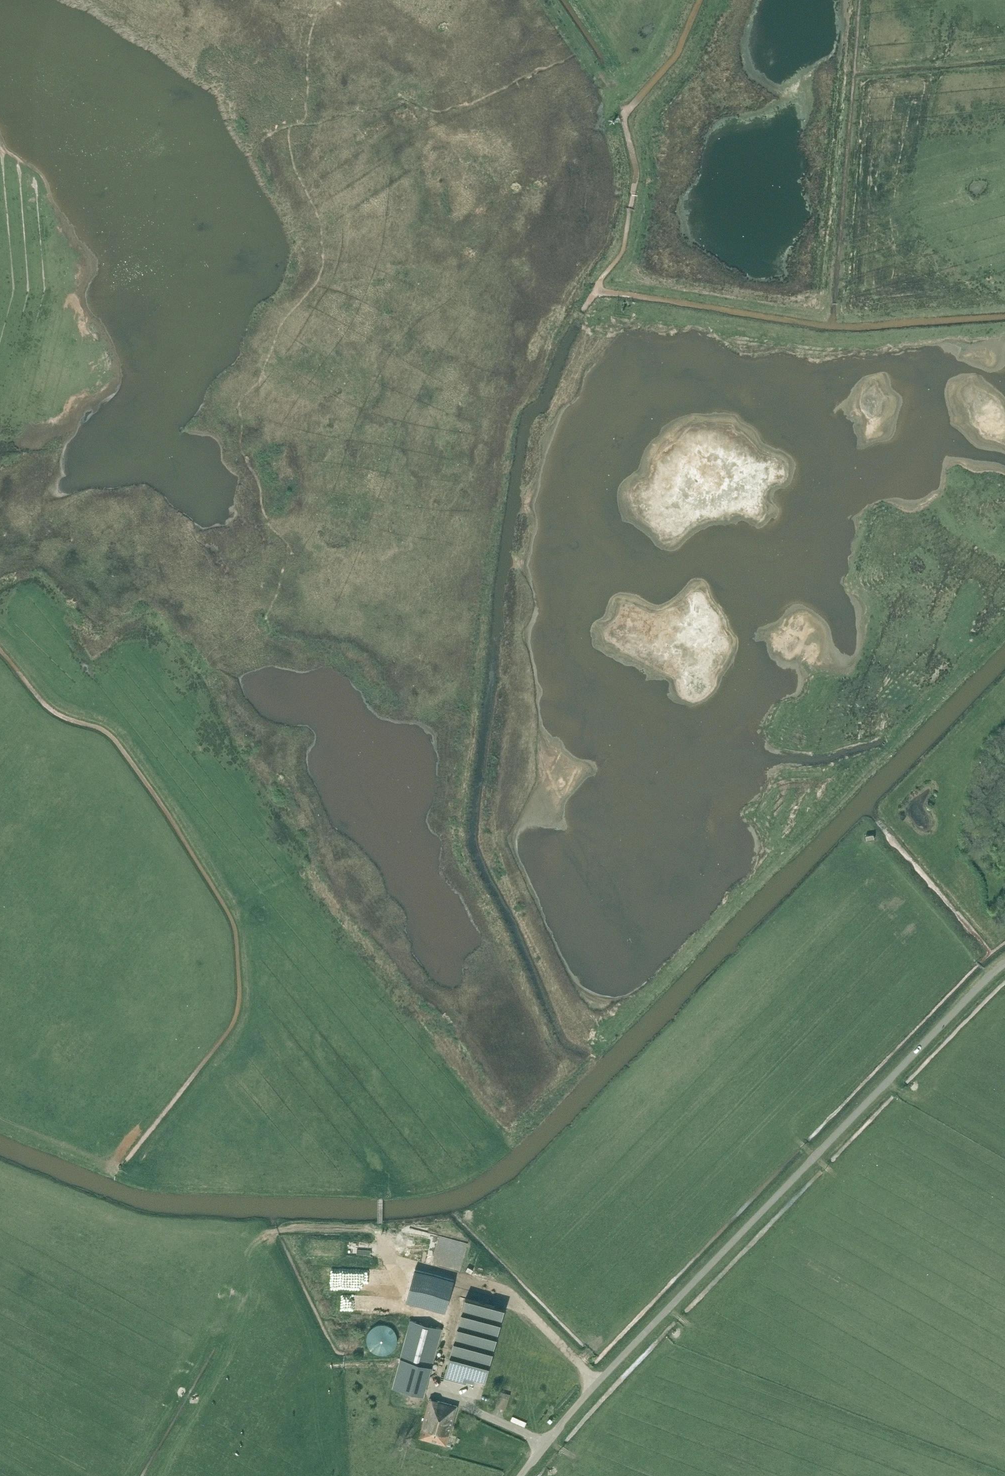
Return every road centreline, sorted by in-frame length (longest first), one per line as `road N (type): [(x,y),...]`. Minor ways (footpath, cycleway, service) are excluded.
road 1 (unclassified): [(522,1475),(596,1381),(1004,964)]

